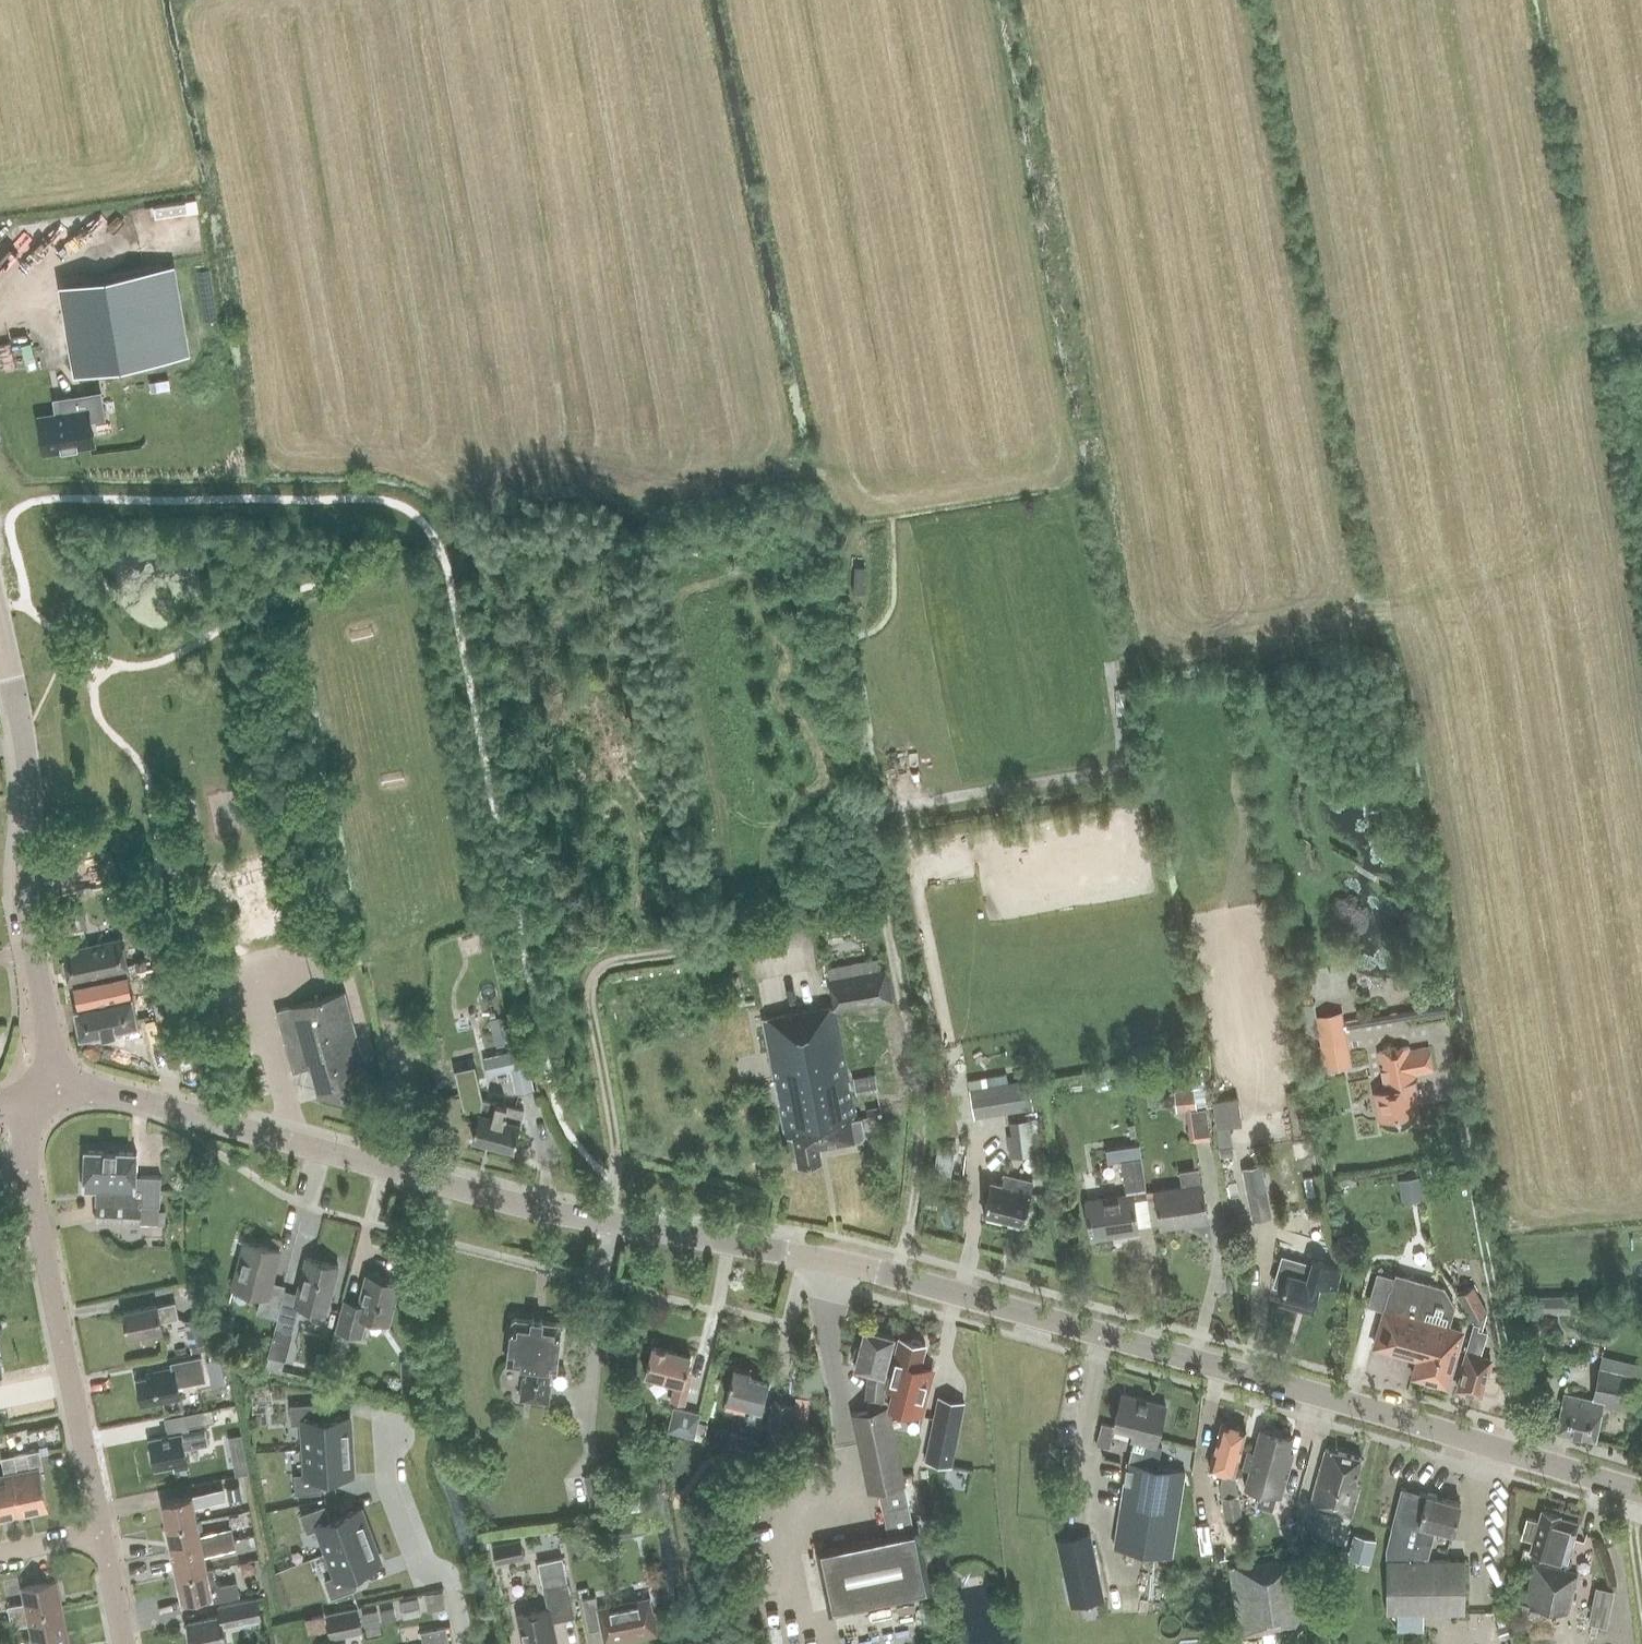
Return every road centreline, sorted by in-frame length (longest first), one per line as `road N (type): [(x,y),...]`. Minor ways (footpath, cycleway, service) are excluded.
road 1 (tertiary): [(1641,1493),(1061,1321),(843,1266),(557,1212),(89,1089),(36,1098)]
road 2 (tertiary): [(0,625),(23,746),(27,927),(47,1028),(36,1098)]
road 3 (tertiary): [(103,1531),(23,1145),(36,1098)]
road 4 (track): [(1515,1454),(1453,1059)]

